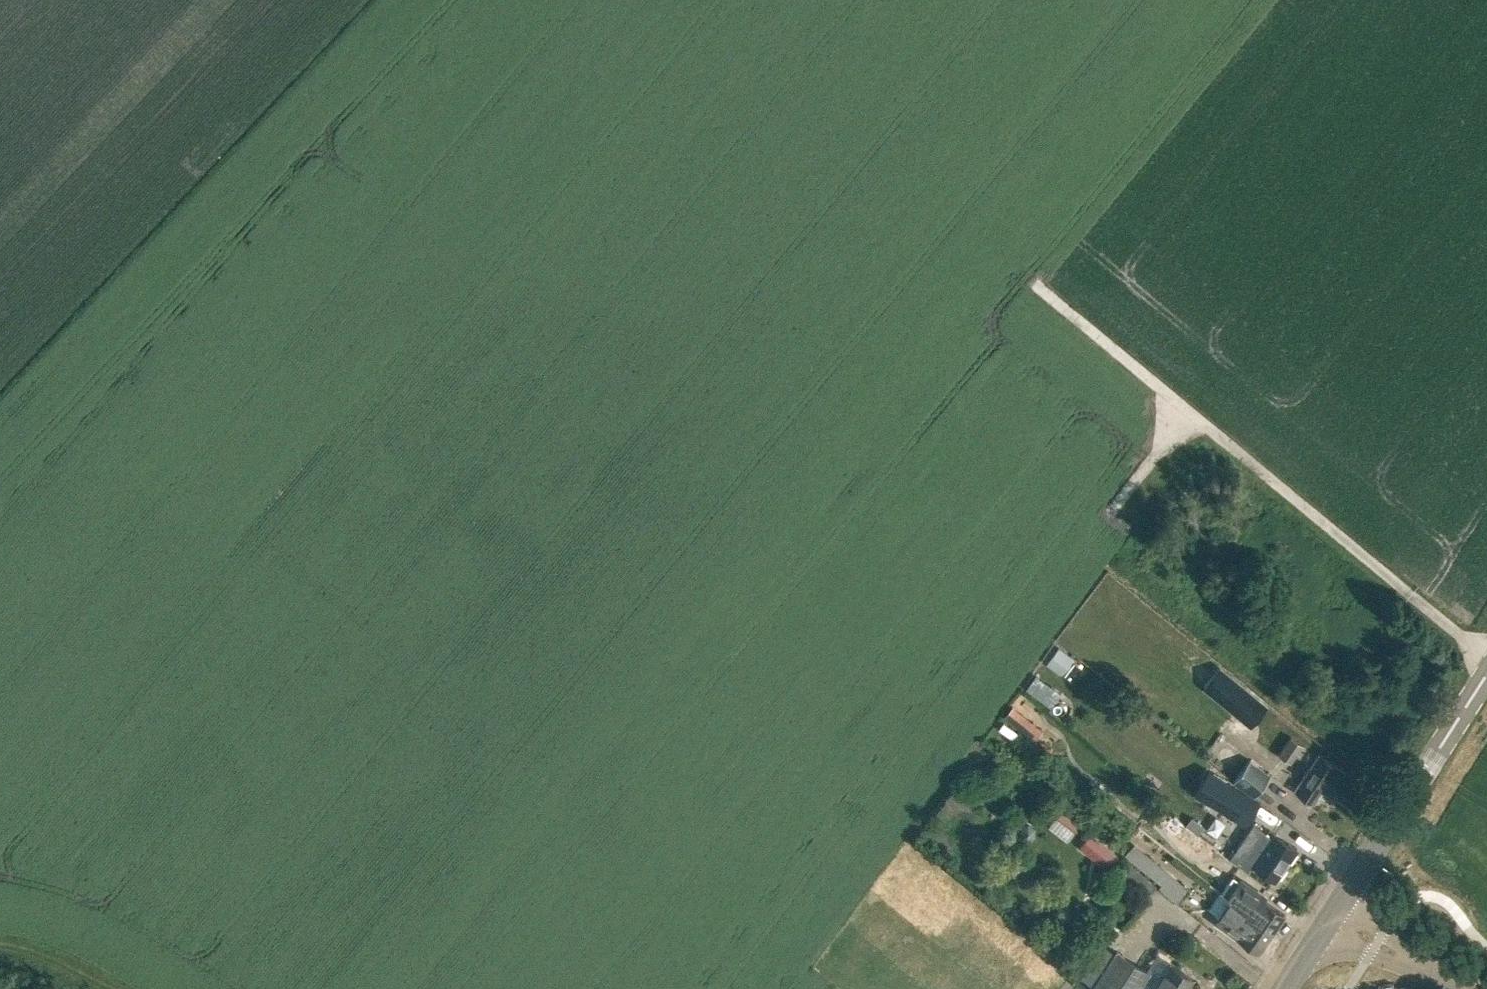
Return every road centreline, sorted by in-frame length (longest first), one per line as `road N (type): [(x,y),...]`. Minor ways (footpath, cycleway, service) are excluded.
road 1 (secondary): [(1333,914),(1486,674)]
road 2 (unclassified): [(1333,914),(1479,988)]

